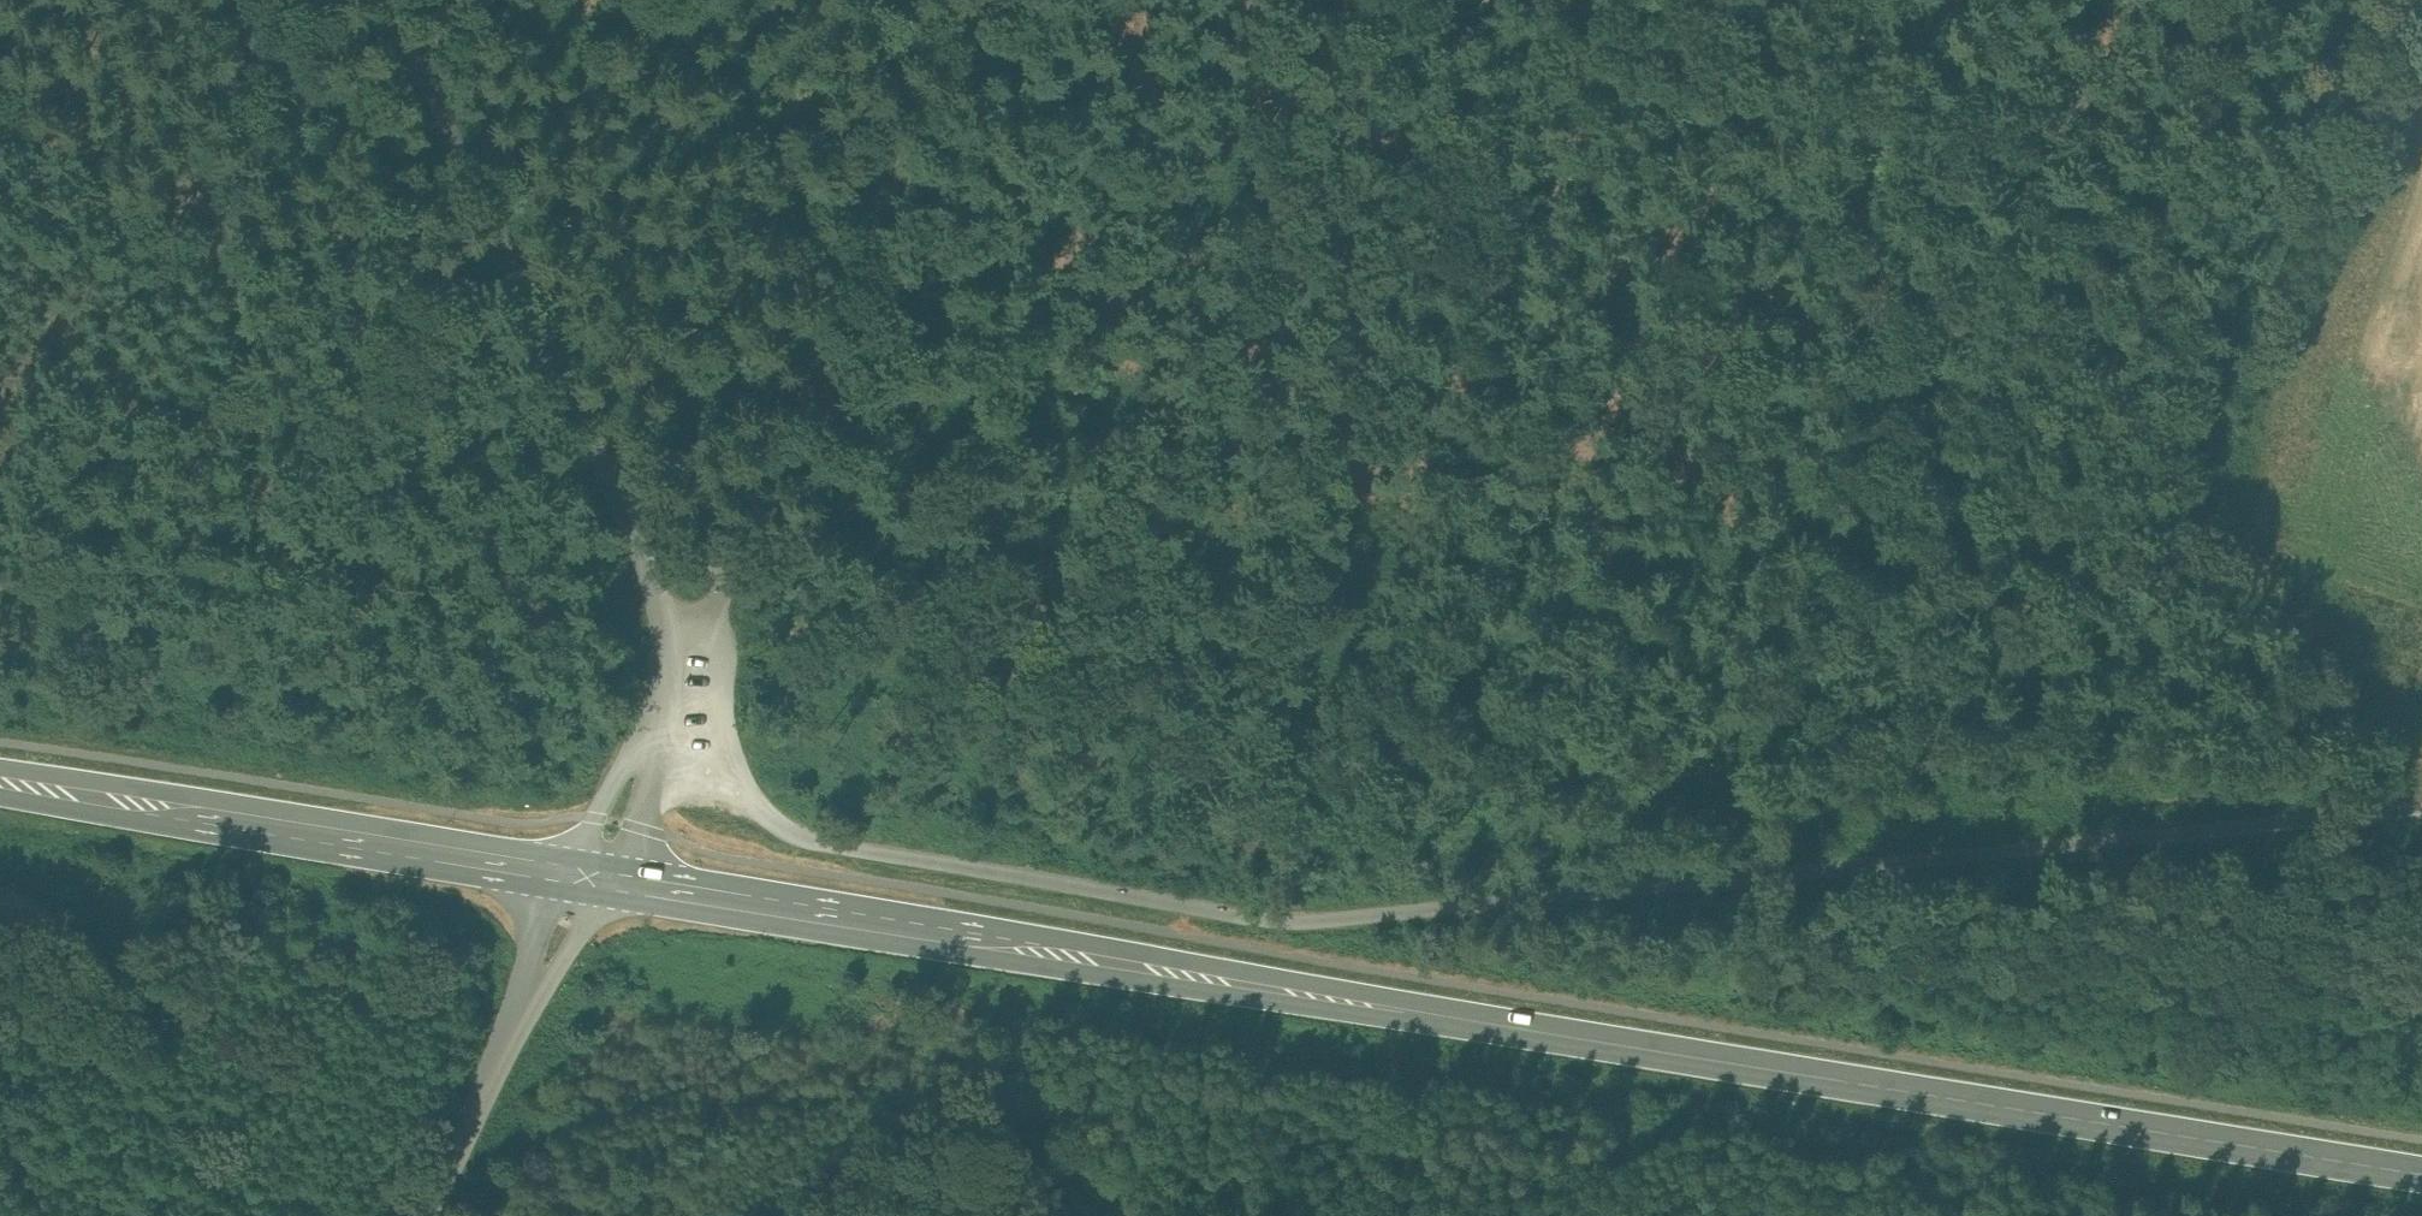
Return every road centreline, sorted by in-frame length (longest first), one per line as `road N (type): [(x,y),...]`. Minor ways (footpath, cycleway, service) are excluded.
road 1 (unclassified): [(2421,811),(1292,922),(806,840),(752,797),(713,621),(668,626)]
road 2 (secondary): [(2421,1173),(587,877)]
road 3 (unclassified): [(668,626),(650,567),(388,0)]
road 4 (track): [(713,621),(985,0)]
road 5 (secondary): [(587,877),(0,782)]
road 6 (unclassified): [(434,1215),(587,877)]
road 7 (unclassified): [(587,877),(663,702),(668,626)]

